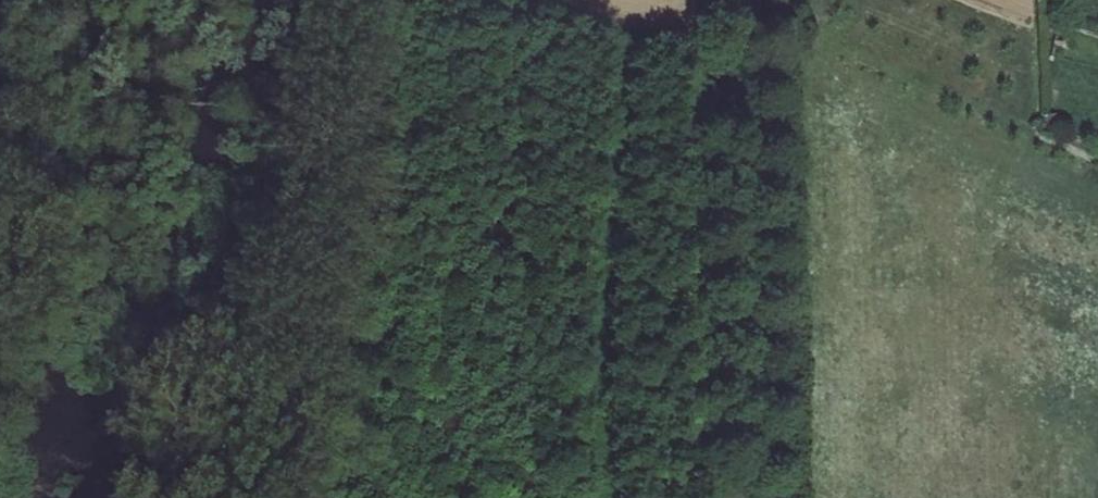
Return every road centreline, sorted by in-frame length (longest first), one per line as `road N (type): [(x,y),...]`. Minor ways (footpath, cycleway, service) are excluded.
road 1 (unclassified): [(750,497),(740,0)]

